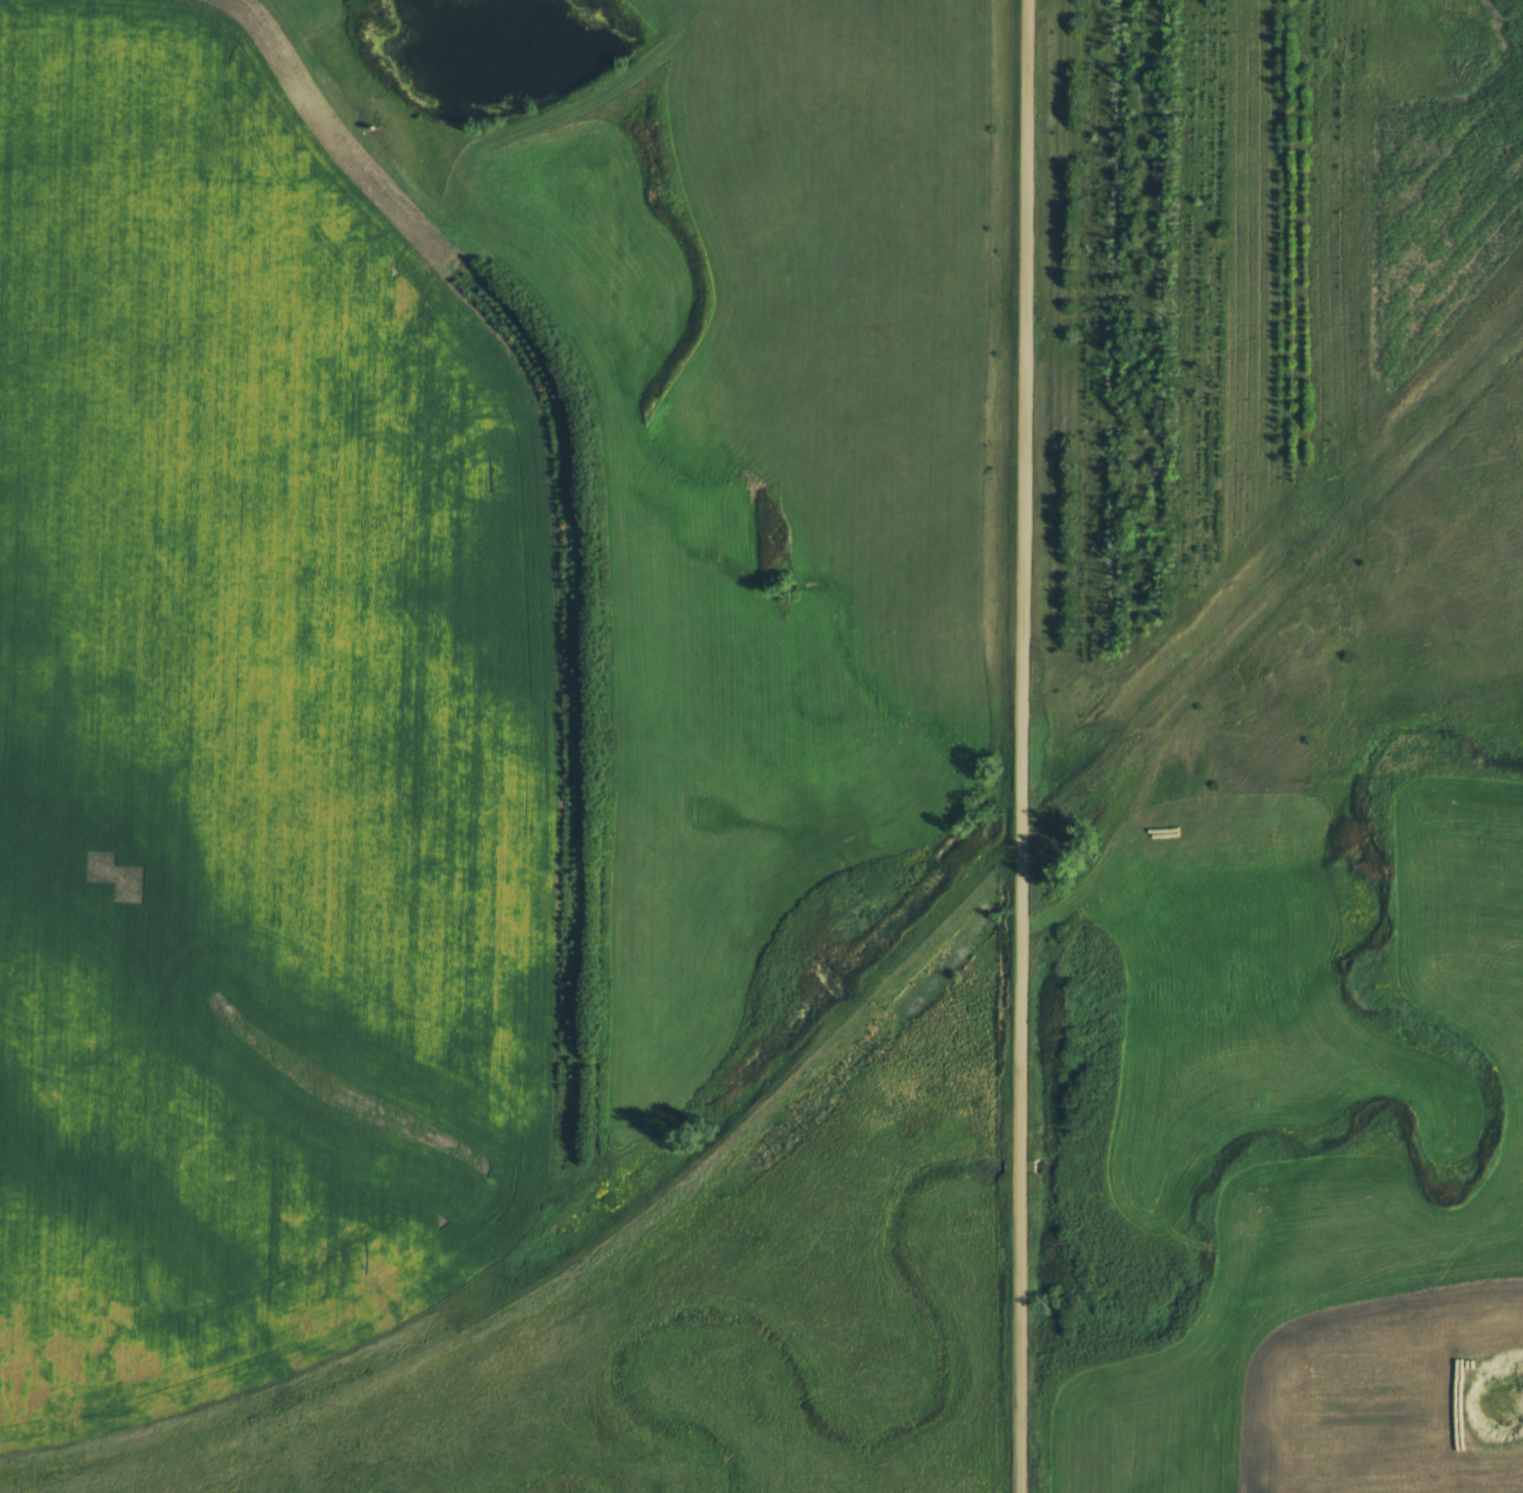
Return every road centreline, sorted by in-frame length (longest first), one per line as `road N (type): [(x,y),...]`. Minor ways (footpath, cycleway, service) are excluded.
road 1 (residential): [(1041,0),(1037,1492)]

